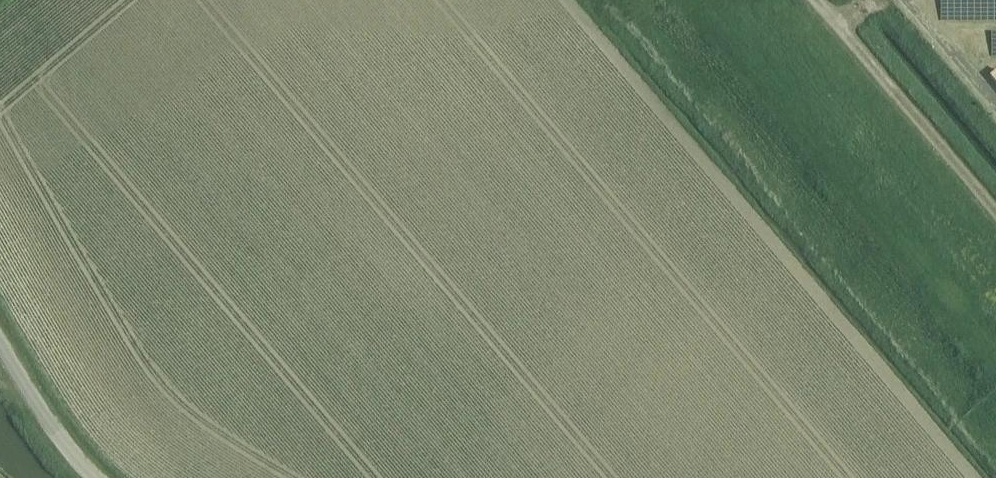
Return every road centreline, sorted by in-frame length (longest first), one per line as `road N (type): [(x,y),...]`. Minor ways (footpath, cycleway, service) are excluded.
road 1 (track): [(995,210),(818,0)]
road 2 (unclassified): [(95,477),(44,422),(0,346)]

